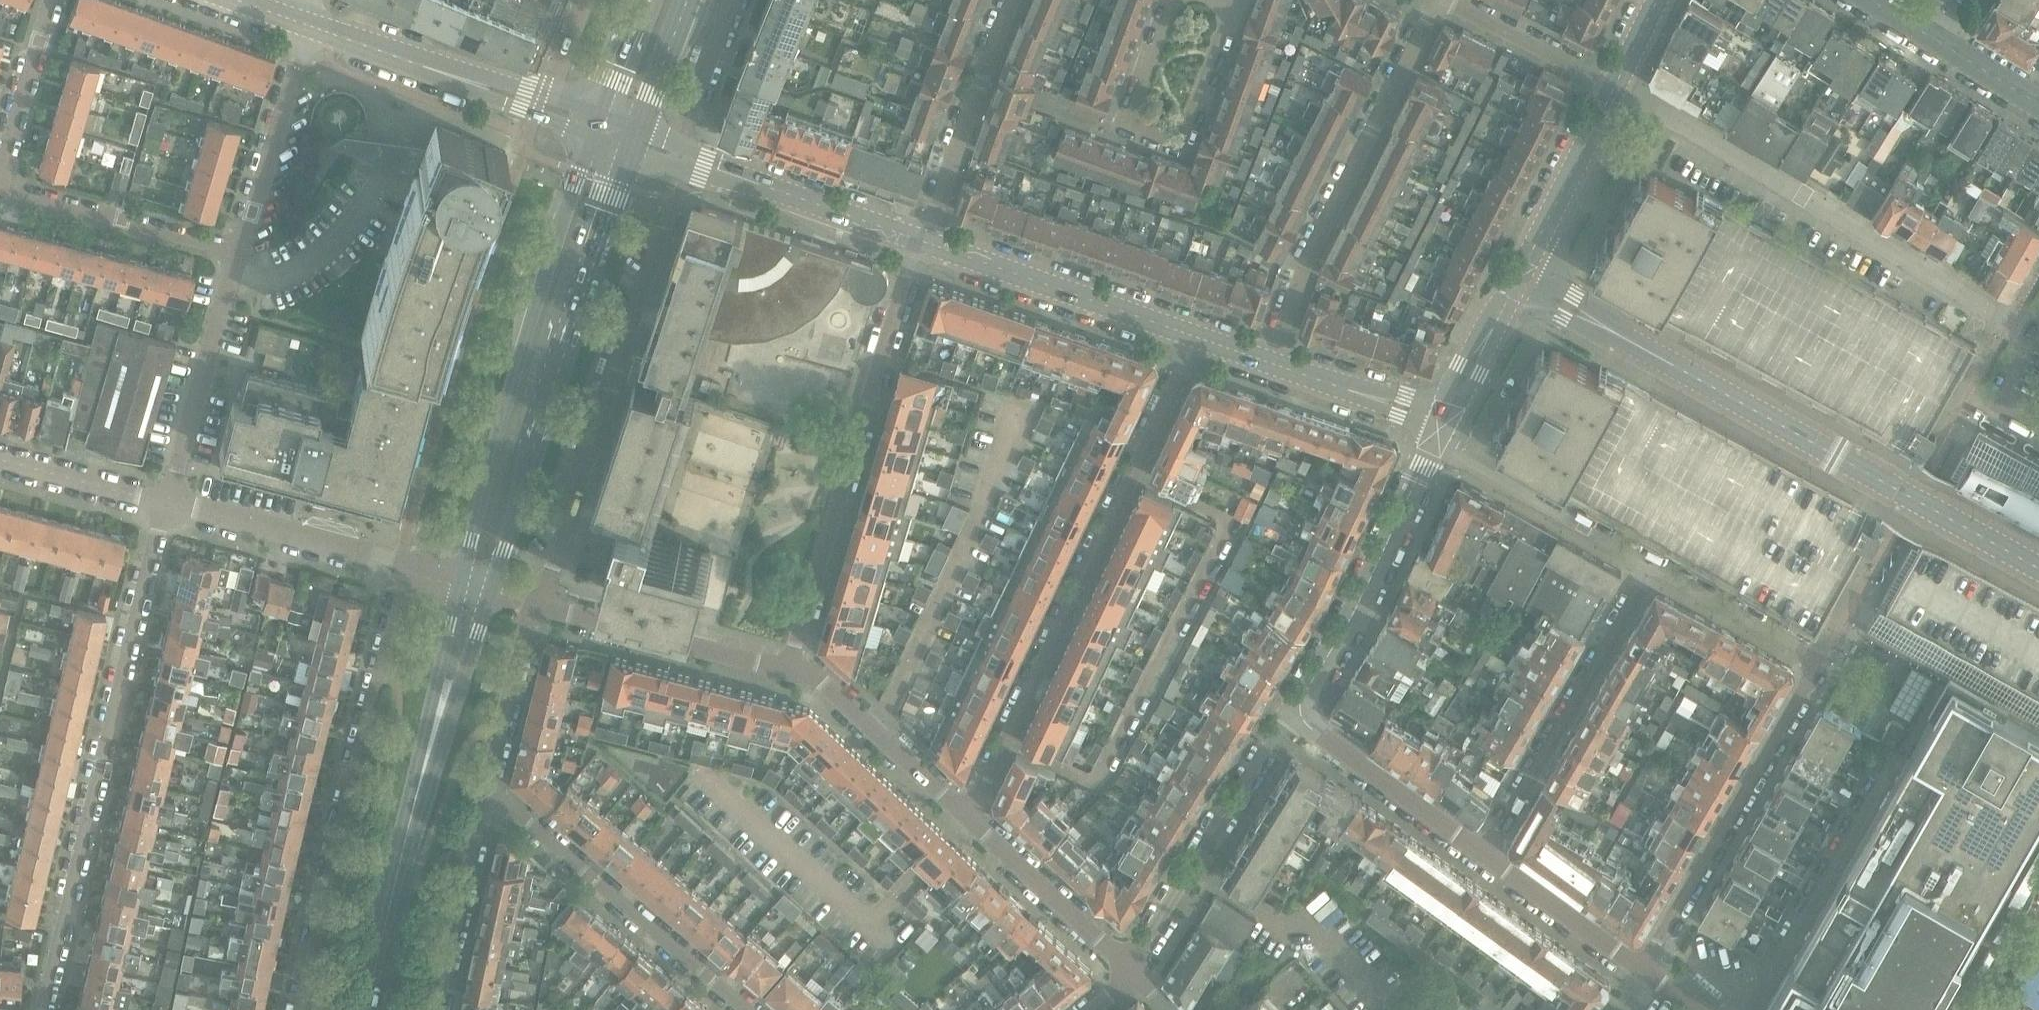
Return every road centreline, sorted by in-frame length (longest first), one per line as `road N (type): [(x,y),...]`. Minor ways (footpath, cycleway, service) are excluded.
road 1 (tertiary): [(2038,569),(1519,281)]
road 2 (residential): [(1199,337),(968,820)]
road 3 (residential): [(44,1009),(170,508)]
road 4 (residential): [(2036,331),(1618,85)]
road 5 (tertiary): [(596,125),(539,299),(462,584)]
road 6 (tertiary): [(493,592),(635,139)]
road 7 (residential): [(539,607),(671,212),(682,157)]
road 8 (residential): [(405,566),(298,1009)]
road 9 (residential): [(789,671),(907,268),(924,241)]
road 10 (residential): [(1273,363),(1307,261),(1440,0)]
road 11 (residential): [(1823,661),(1646,975)]
road 12 (residential): [(745,1009),(487,787)]
road 13 (residential): [(1651,567),(1491,857)]
road 14 (tertiary): [(596,125),(308,26)]
road 15 (residential): [(1129,969),(1293,713)]
road 16 (tertiary): [(368,1009),(437,715)]
road 17 (residential): [(1293,713),(1351,617),(1432,446)]
road 18 (tertiary): [(1199,337),(924,241)]
road 19 (residential): [(1881,762),(1731,1009)]
road 20 (residential): [(170,508),(239,253)]
road 21 (residential): [(789,671),(539,607)]
road 22 (residential): [(924,241),(1014,0)]
road 23 (tertiary): [(924,241),(682,157)]
road 24 (residential): [(1432,446),(1651,567)]
road 25 (residential): [(239,253),(0,189)]
road 26 (residential): [(1491,857),(1293,713)]
road 27 (residential): [(405,566),(170,508)]
road 28 (residential): [(239,253),(308,26)]
road 29 (residential): [(968,820),(823,686),(789,671)]
road 30 (residential): [(438,1009),(487,787)]
road 31 (tertiary): [(1519,281),(1618,85)]
road 32 (residential): [(1129,969),(968,820)]
road 33 (residential): [(1128,126),(1183,146),(1230,6)]
road 34 (residential): [(1823,661),(1651,567)]
road 35 (residential): [(1646,975),(1491,857)]
road 36 (residential): [(487,787),(522,644),(539,607)]
road 37 (residential): [(1618,85),(1451,0)]
road 38 (tertiary): [(1443,425),(1273,363)]
road 39 (residential): [(170,508),(0,461)]
road 40 (residential): [(0,166),(53,0)]
road 41 (residential): [(682,157),(734,0)]
road 42 (tertiary): [(1443,425),(1519,281)]
road 43 (tertiary): [(635,139),(689,0)]
road 44 (tertiary): [(437,715),(493,592)]
road 45 (tertiary): [(646,0),(596,125)]
road 46 (residential): [(1175,0),(1128,126)]
road 47 (tertiary): [(462,584),(437,715)]
road 48 (unclassified): [(2038,104),(1936,40)]

